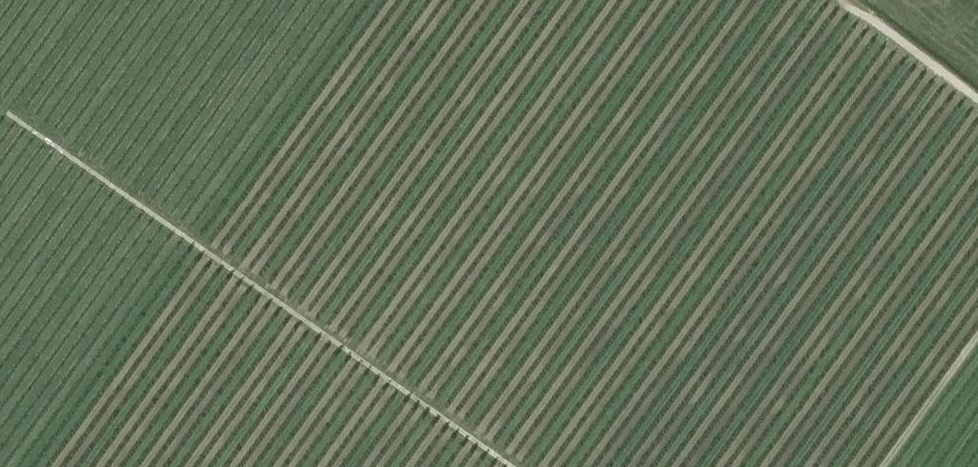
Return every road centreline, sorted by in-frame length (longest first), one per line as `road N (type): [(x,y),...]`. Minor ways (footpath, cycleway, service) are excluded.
road 1 (track): [(13,117),(512,466)]
road 2 (track): [(882,466),(977,335)]

